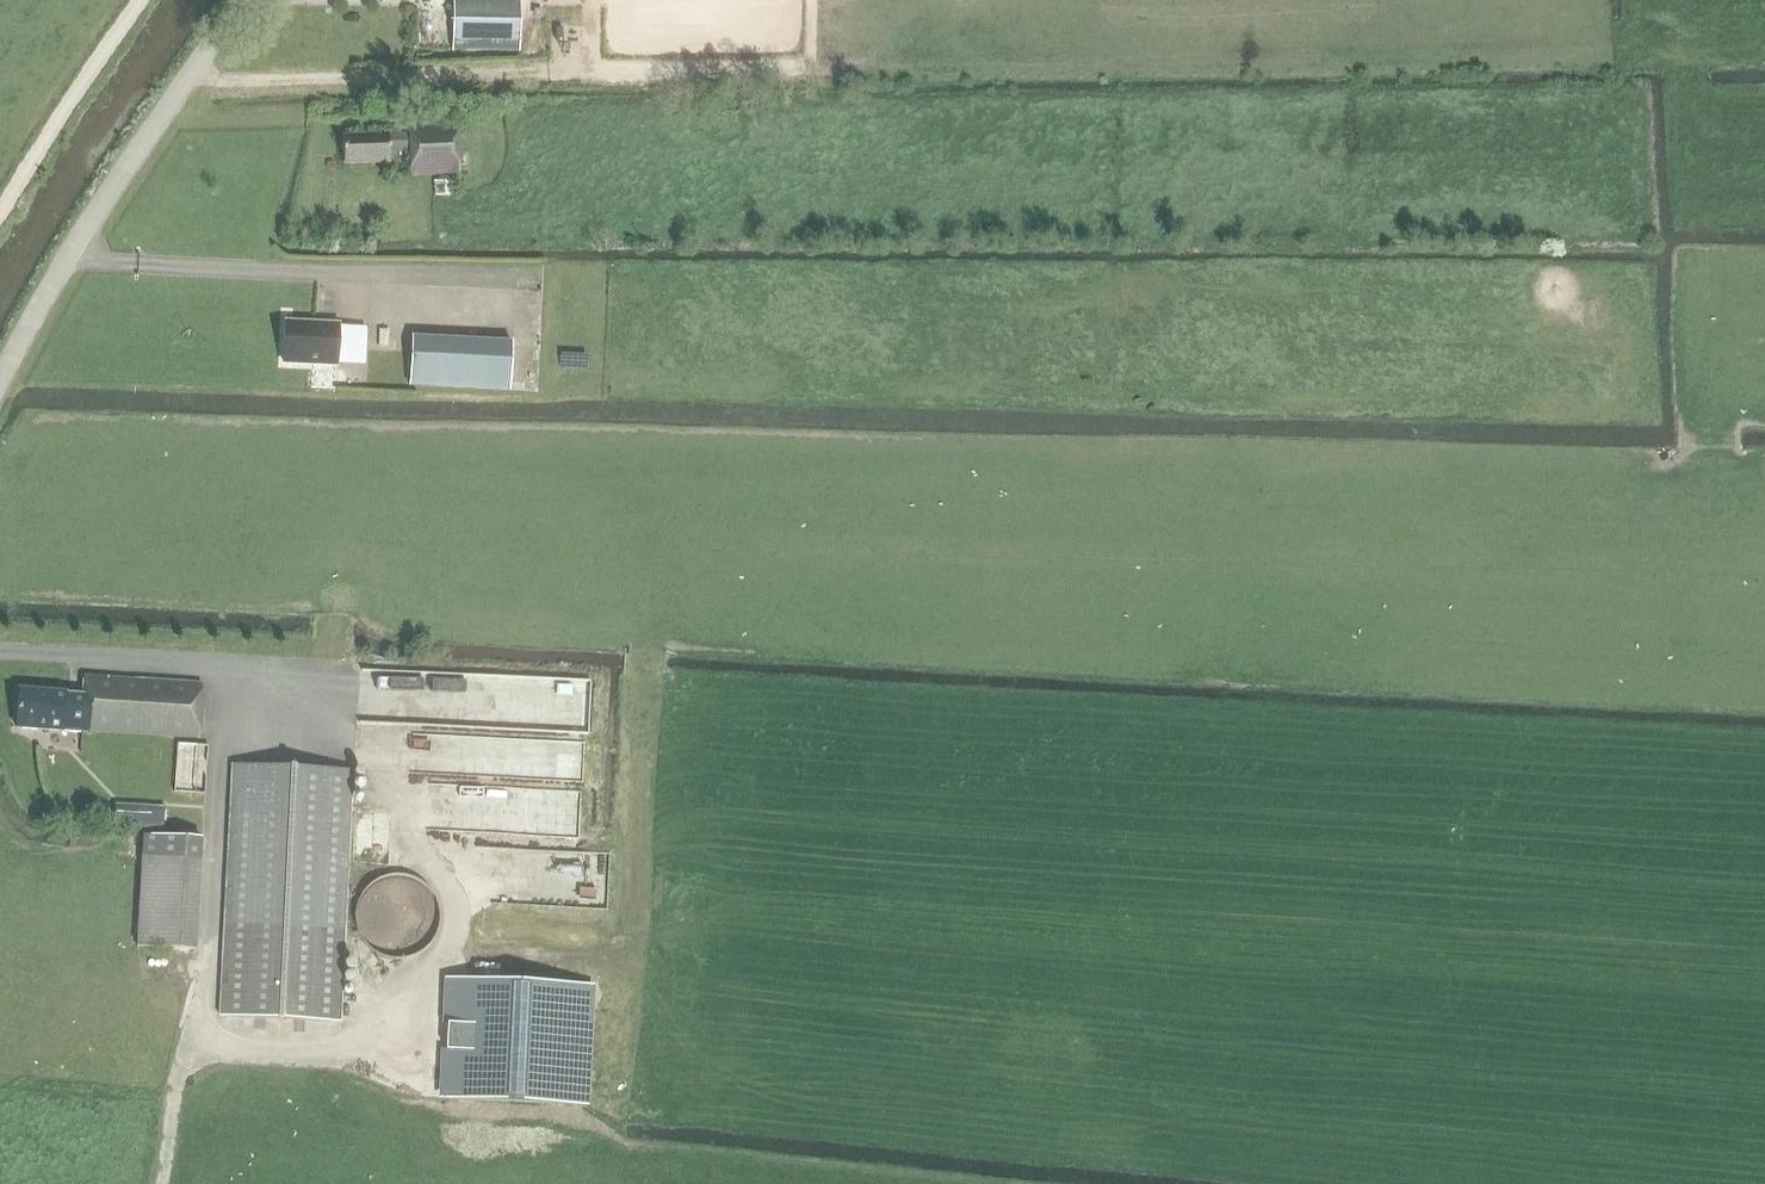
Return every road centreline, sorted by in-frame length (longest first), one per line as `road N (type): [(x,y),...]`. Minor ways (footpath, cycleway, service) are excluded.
road 1 (tertiary): [(0,378),(74,245),(241,0)]

